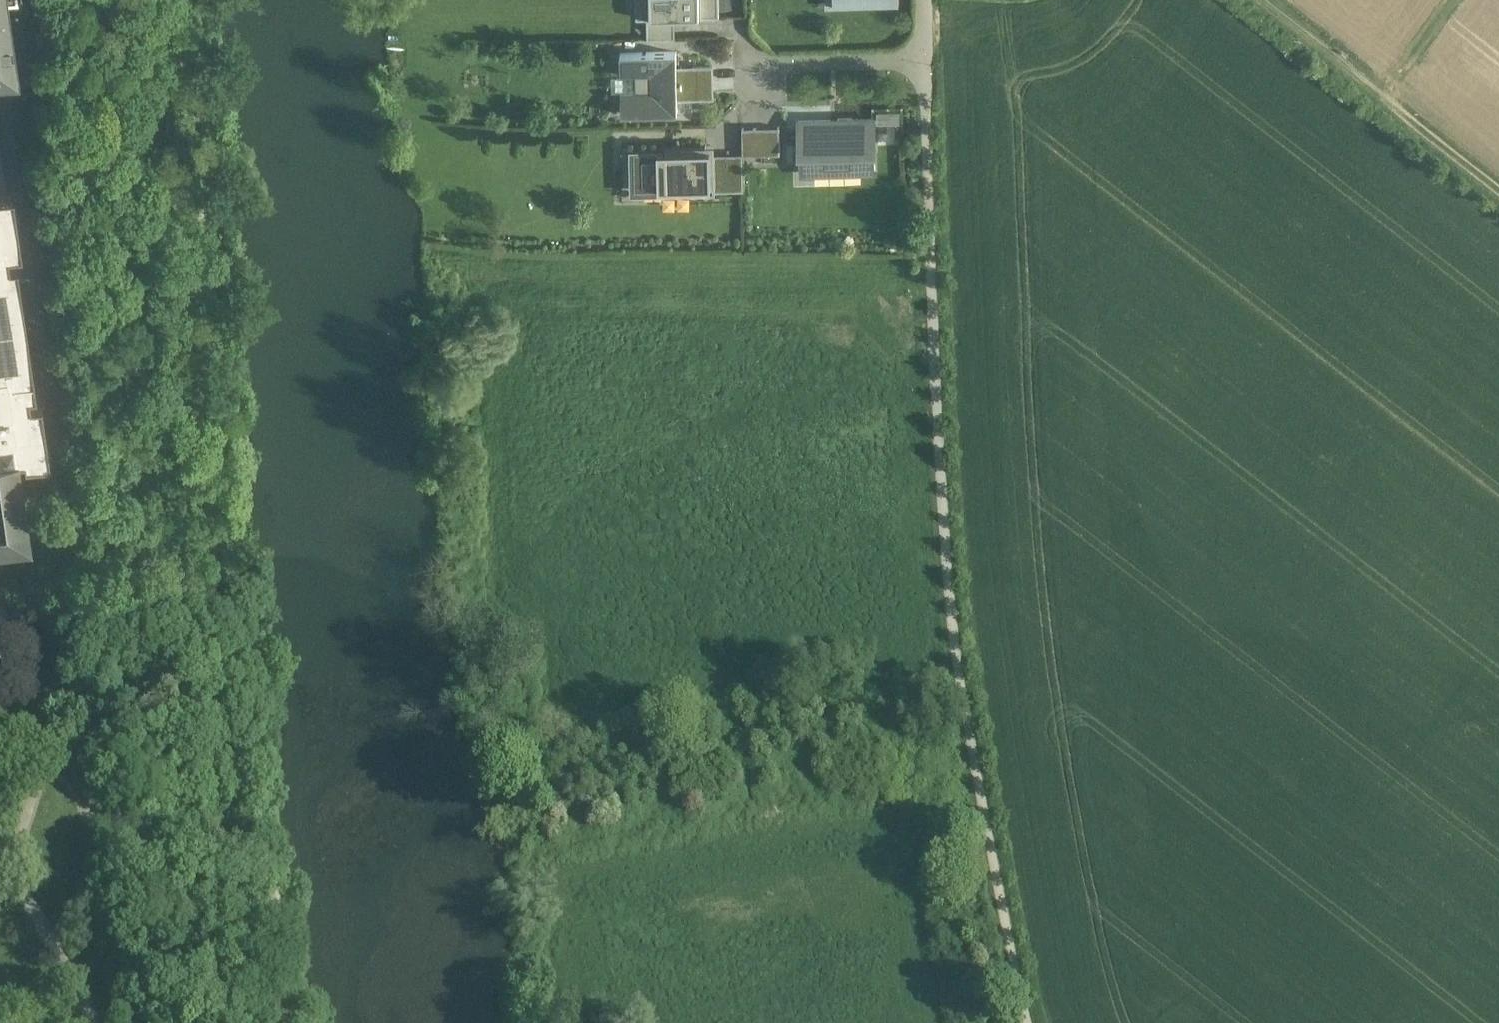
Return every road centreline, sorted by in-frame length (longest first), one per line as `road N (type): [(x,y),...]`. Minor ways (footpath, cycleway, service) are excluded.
road 1 (track): [(1027,1022),(961,649),(935,401)]
road 2 (residential): [(935,401),(930,69)]
road 3 (track): [(1498,178),(1268,0)]
road 4 (residential): [(930,69),(746,70)]

